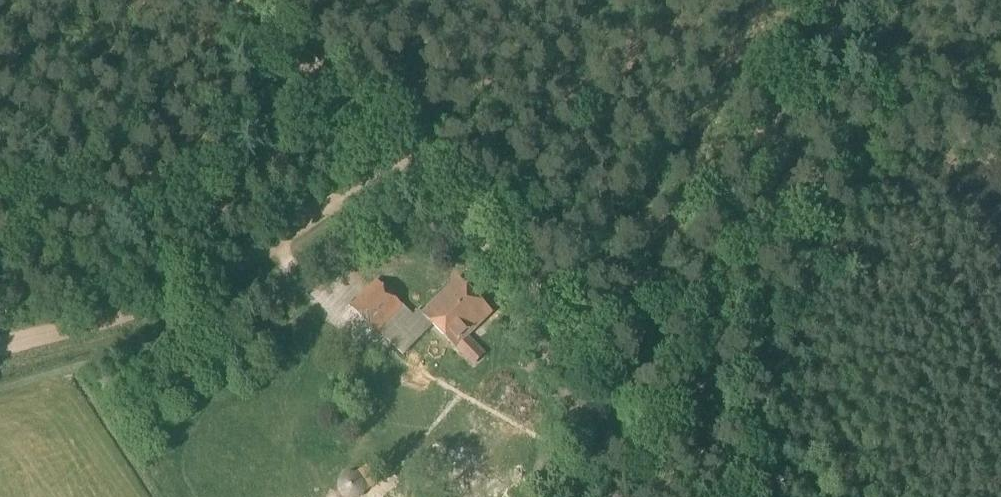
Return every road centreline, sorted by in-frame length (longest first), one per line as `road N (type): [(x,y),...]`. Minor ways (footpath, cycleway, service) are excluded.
road 1 (track): [(653,419),(242,0)]
road 2 (track): [(0,352),(221,286),(383,191),(406,167)]
road 3 (track): [(782,185),(687,451)]
road 4 (track): [(847,0),(782,185)]

